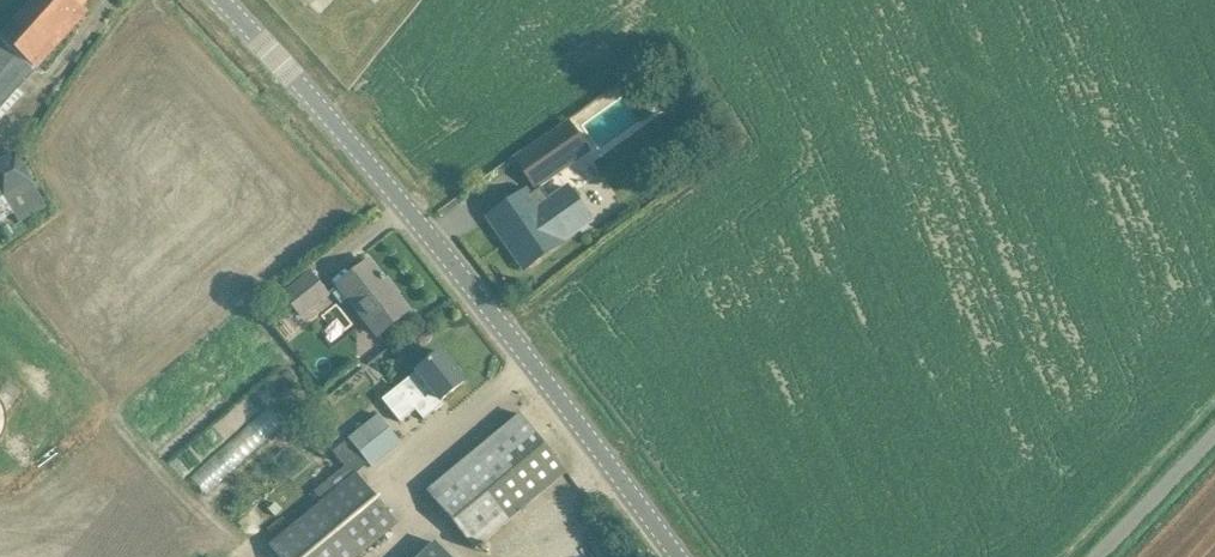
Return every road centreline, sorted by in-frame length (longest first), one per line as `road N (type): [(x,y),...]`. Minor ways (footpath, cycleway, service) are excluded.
road 1 (unclassified): [(676,556),(422,228),(203,0)]
road 2 (unclassified): [(1095,556),(1214,434)]

